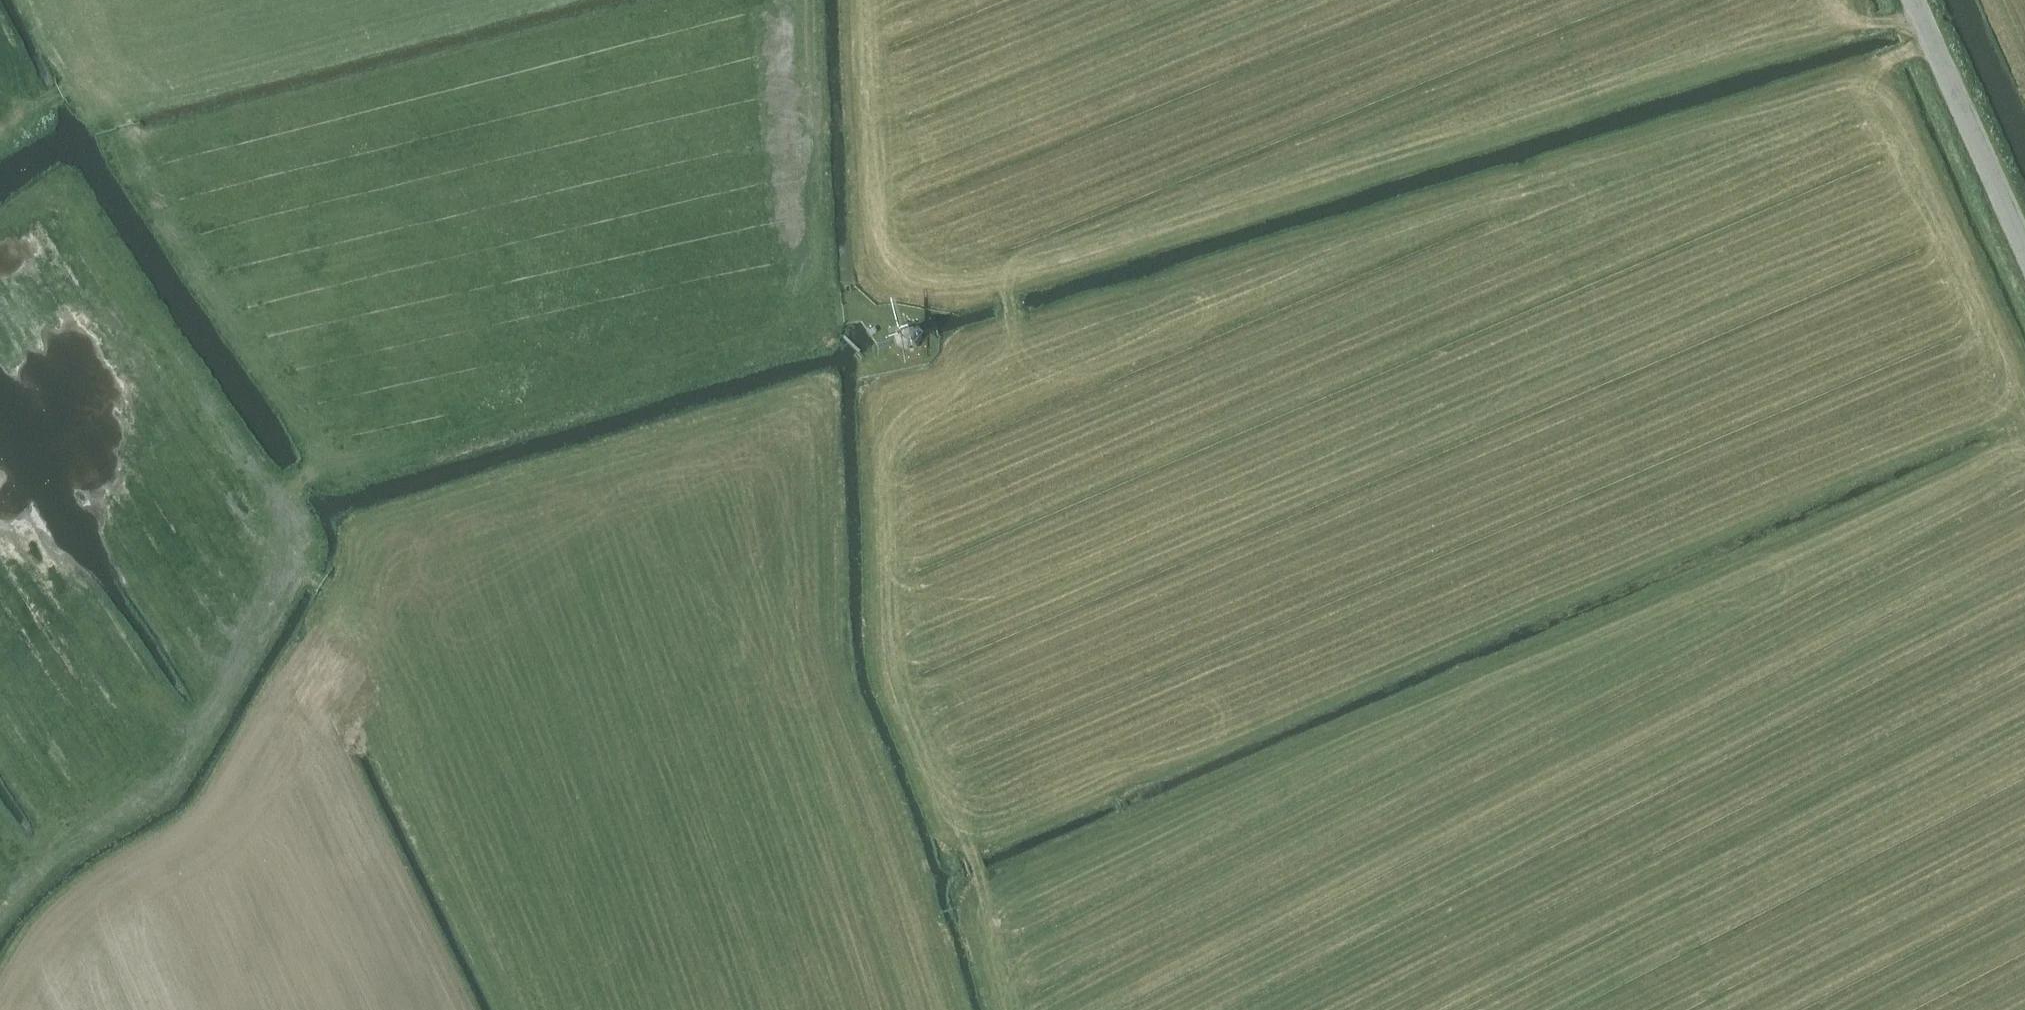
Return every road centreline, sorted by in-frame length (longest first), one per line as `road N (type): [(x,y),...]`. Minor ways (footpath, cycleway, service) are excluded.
road 1 (track): [(1931,39),(955,361)]
road 2 (tertiary): [(2024,248),(1913,0)]

